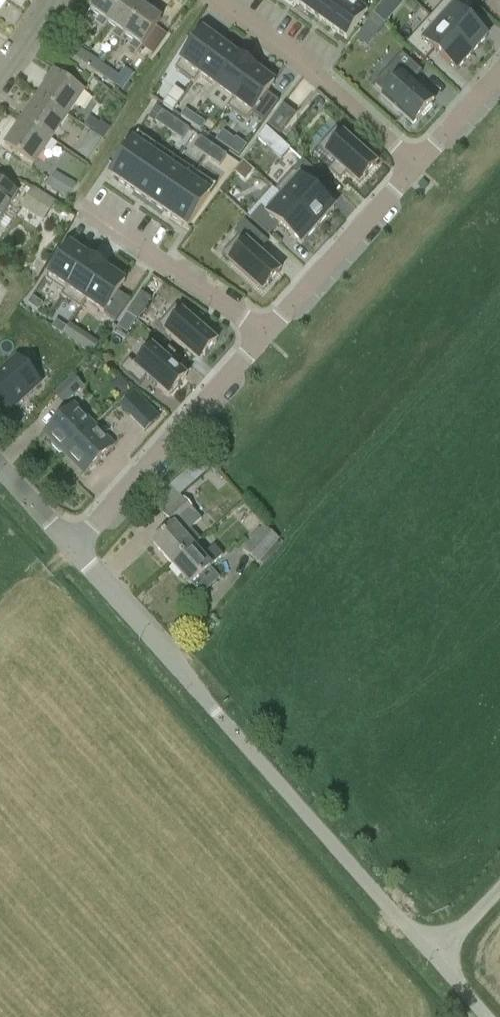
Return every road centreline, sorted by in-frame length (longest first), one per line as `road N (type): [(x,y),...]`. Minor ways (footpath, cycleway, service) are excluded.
road 1 (unclassified): [(212,711),(431,967)]
road 2 (residential): [(73,548),(263,337)]
road 3 (residential): [(417,167),(215,0)]
road 4 (residential): [(263,337),(417,167)]
road 5 (residential): [(263,337),(83,209)]
road 6 (unclassified): [(212,711),(73,548)]
road 7 (residential): [(417,167),(499,70)]

